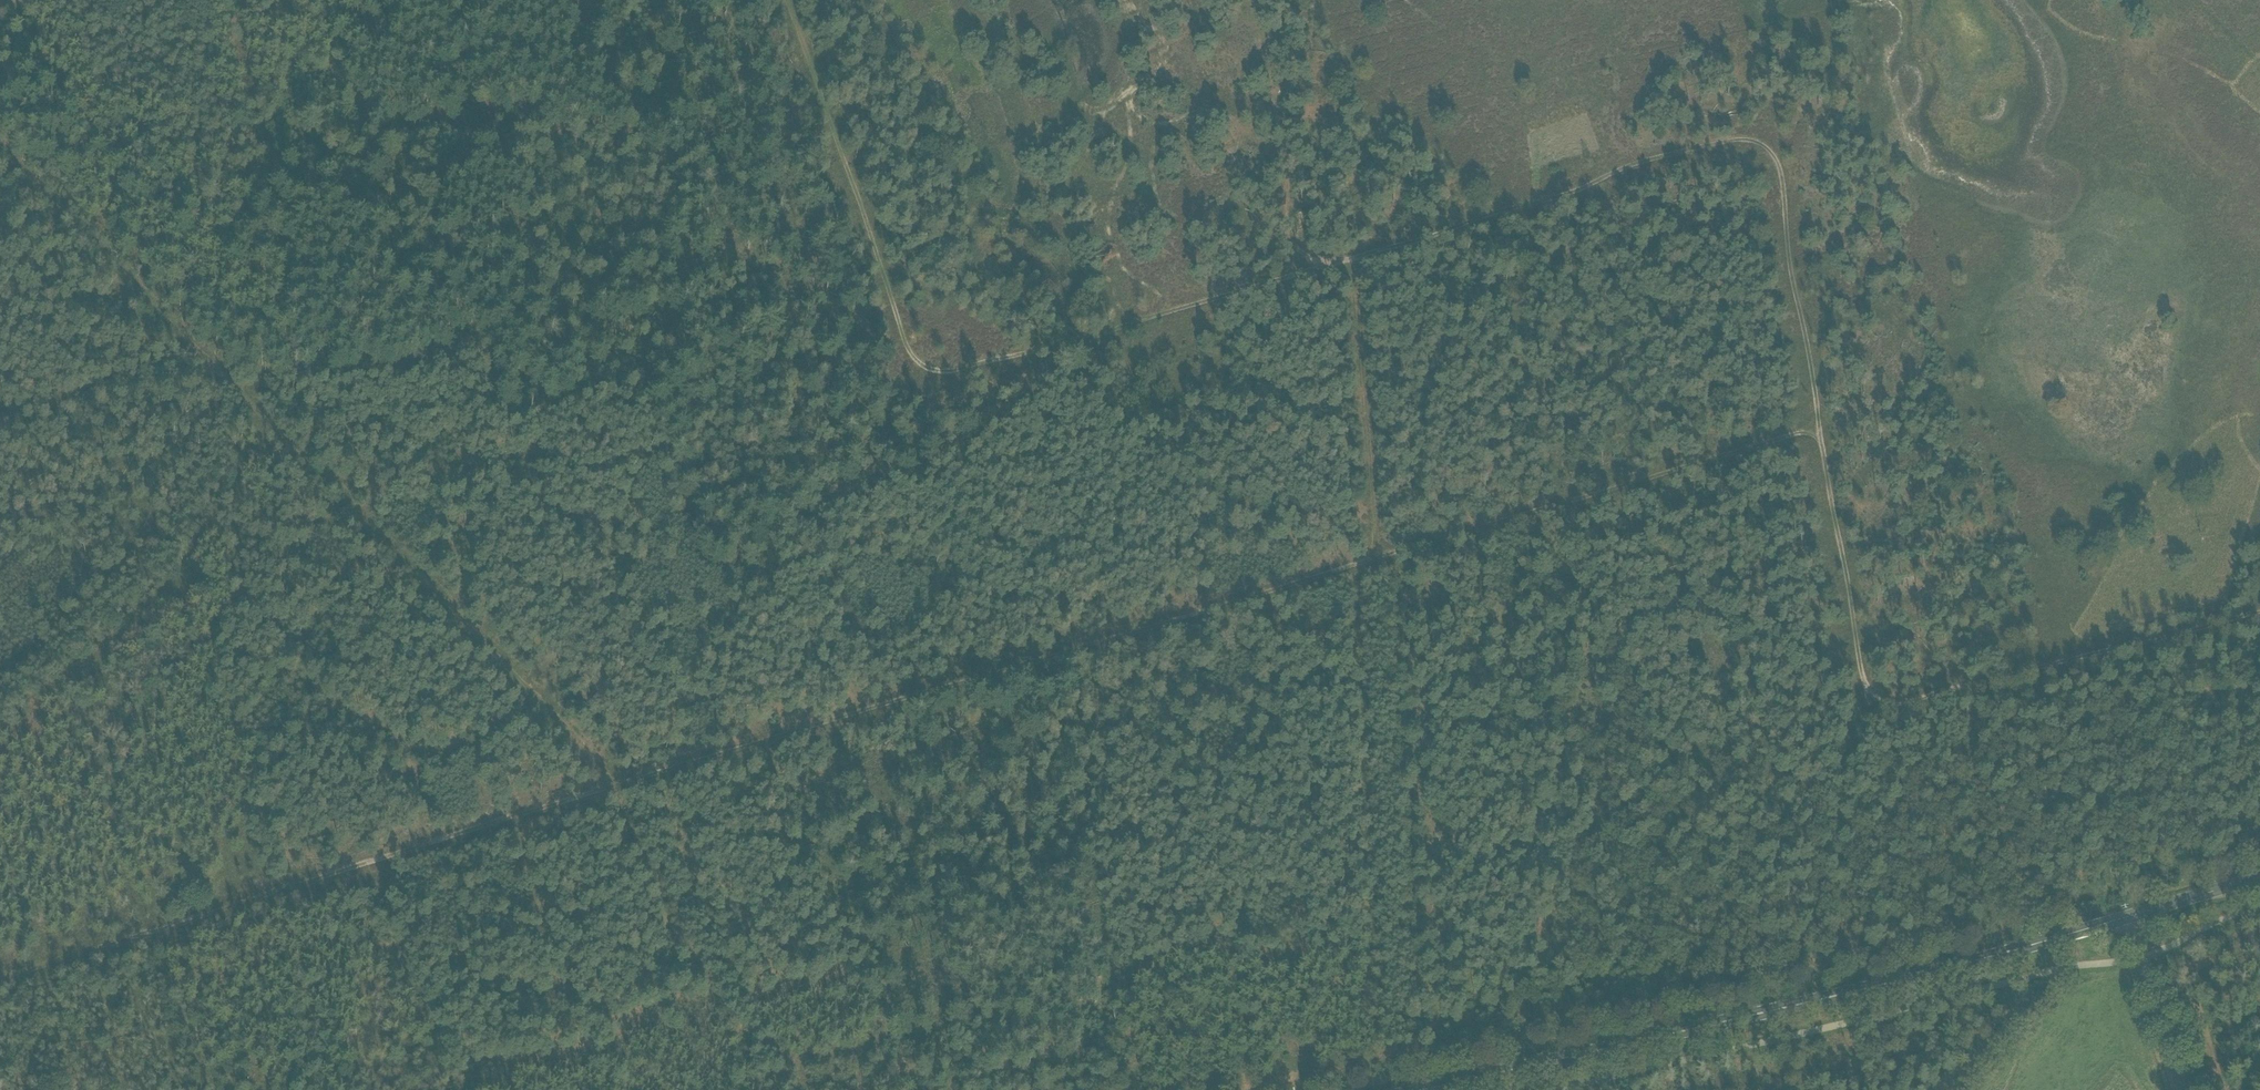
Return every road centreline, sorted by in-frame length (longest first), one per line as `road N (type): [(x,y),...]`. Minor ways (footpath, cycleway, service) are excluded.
road 1 (track): [(0,986),(1821,427)]
road 2 (track): [(2259,616),(1861,703),(1799,289),(1760,140)]
road 3 (track): [(0,164),(627,791)]
road 4 (track): [(780,0),(909,355),(932,365),(1013,348),(1300,267)]
road 5 (secondary): [(1464,1089),(1685,1040),(2127,917)]
road 6 (track): [(1300,267),(1760,140)]
road 7 (tertiary): [(2179,1089),(2127,917)]
road 8 (secondary): [(2127,917),(2259,876)]

